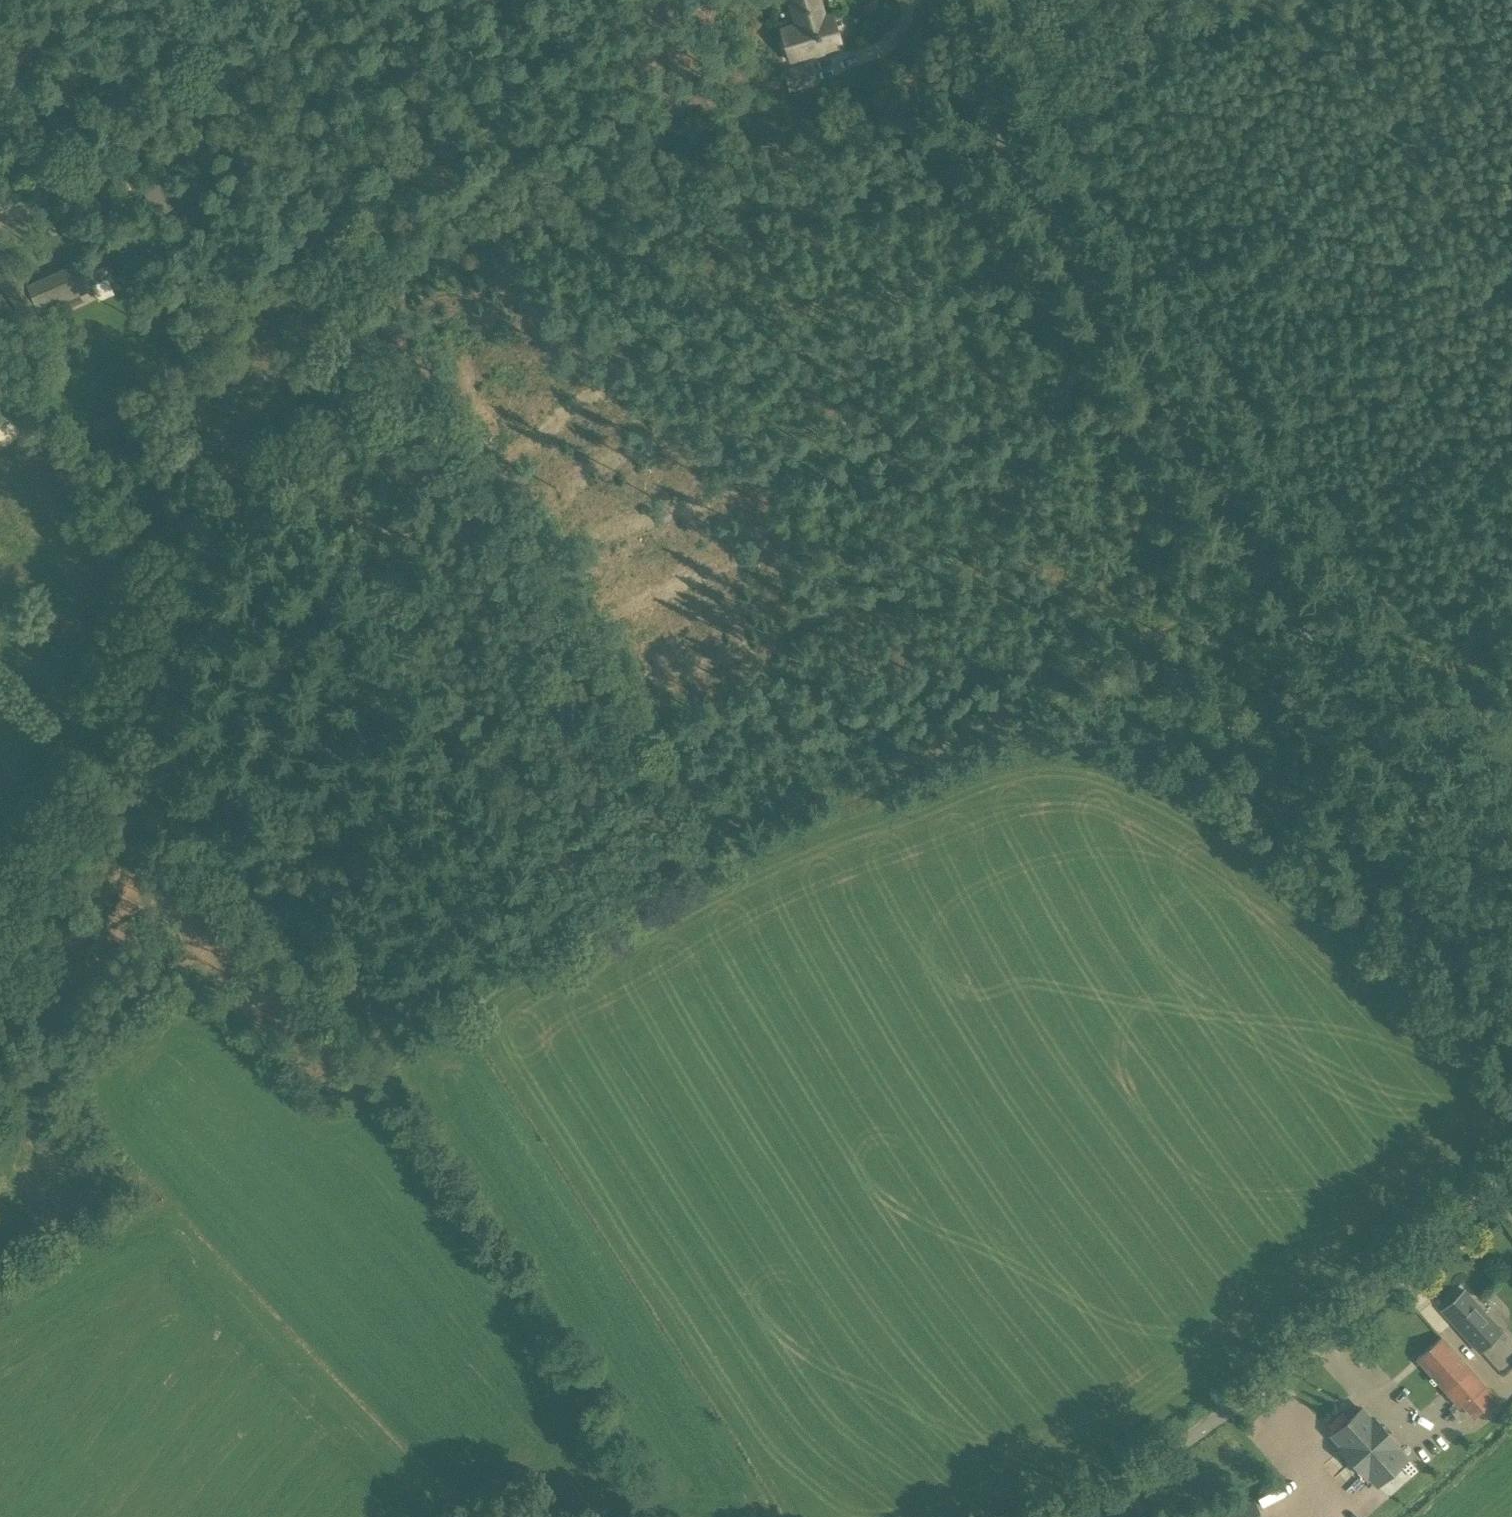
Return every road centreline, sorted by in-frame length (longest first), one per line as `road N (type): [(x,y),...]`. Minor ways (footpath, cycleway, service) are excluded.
road 1 (unclassified): [(1511,946),(1263,573),(1025,191),(952,52),(938,0)]
road 2 (unclassified): [(1069,1516),(1251,1387),(1511,1176)]

